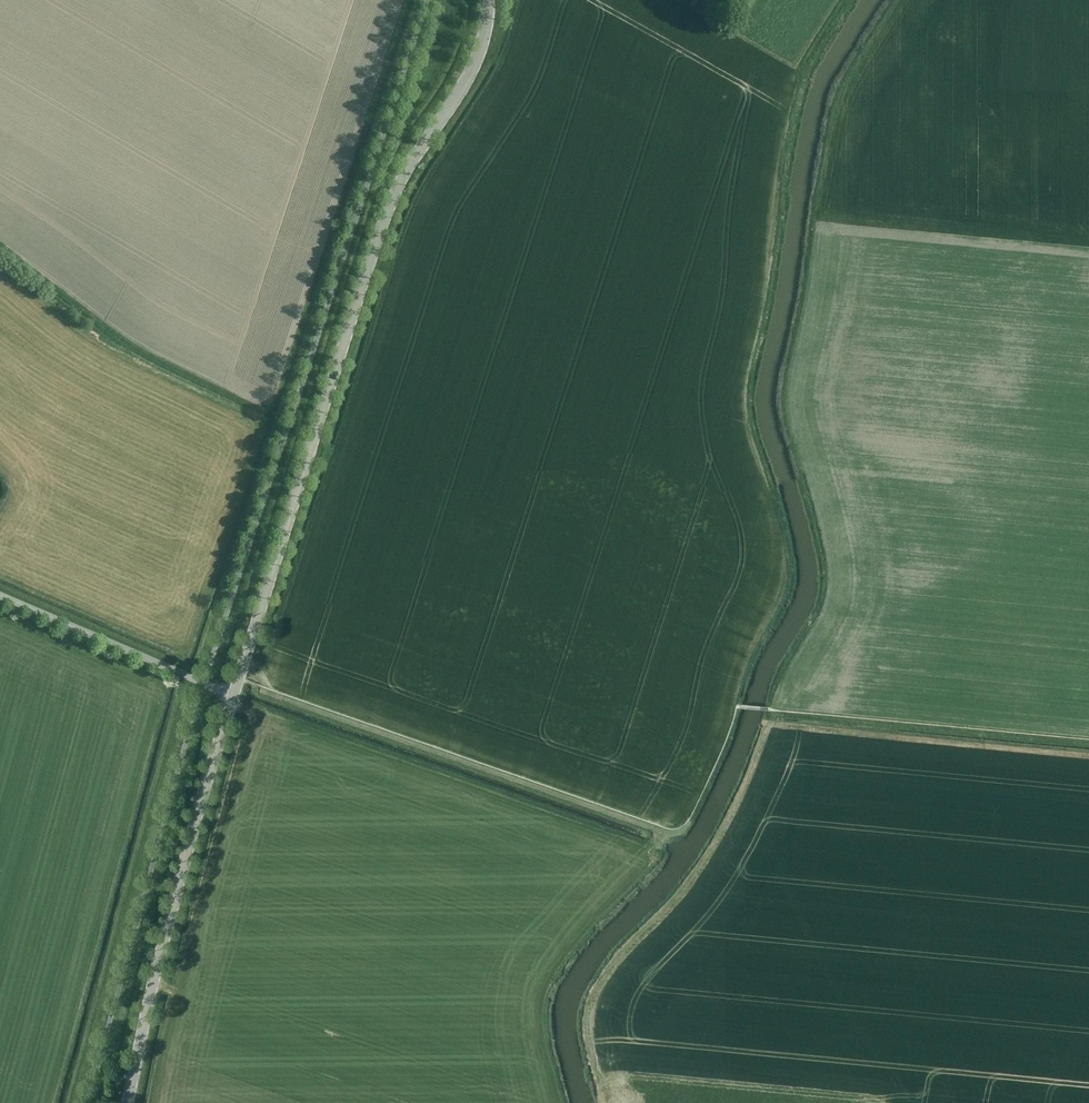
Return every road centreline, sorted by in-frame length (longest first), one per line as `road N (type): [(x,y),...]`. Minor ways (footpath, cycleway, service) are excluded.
road 1 (tertiary): [(233,695),(362,282),(402,174),(478,57),(487,0)]
road 2 (tertiary): [(126,1102),(151,982),(233,695)]
road 3 (unclassified): [(233,695),(0,596)]

